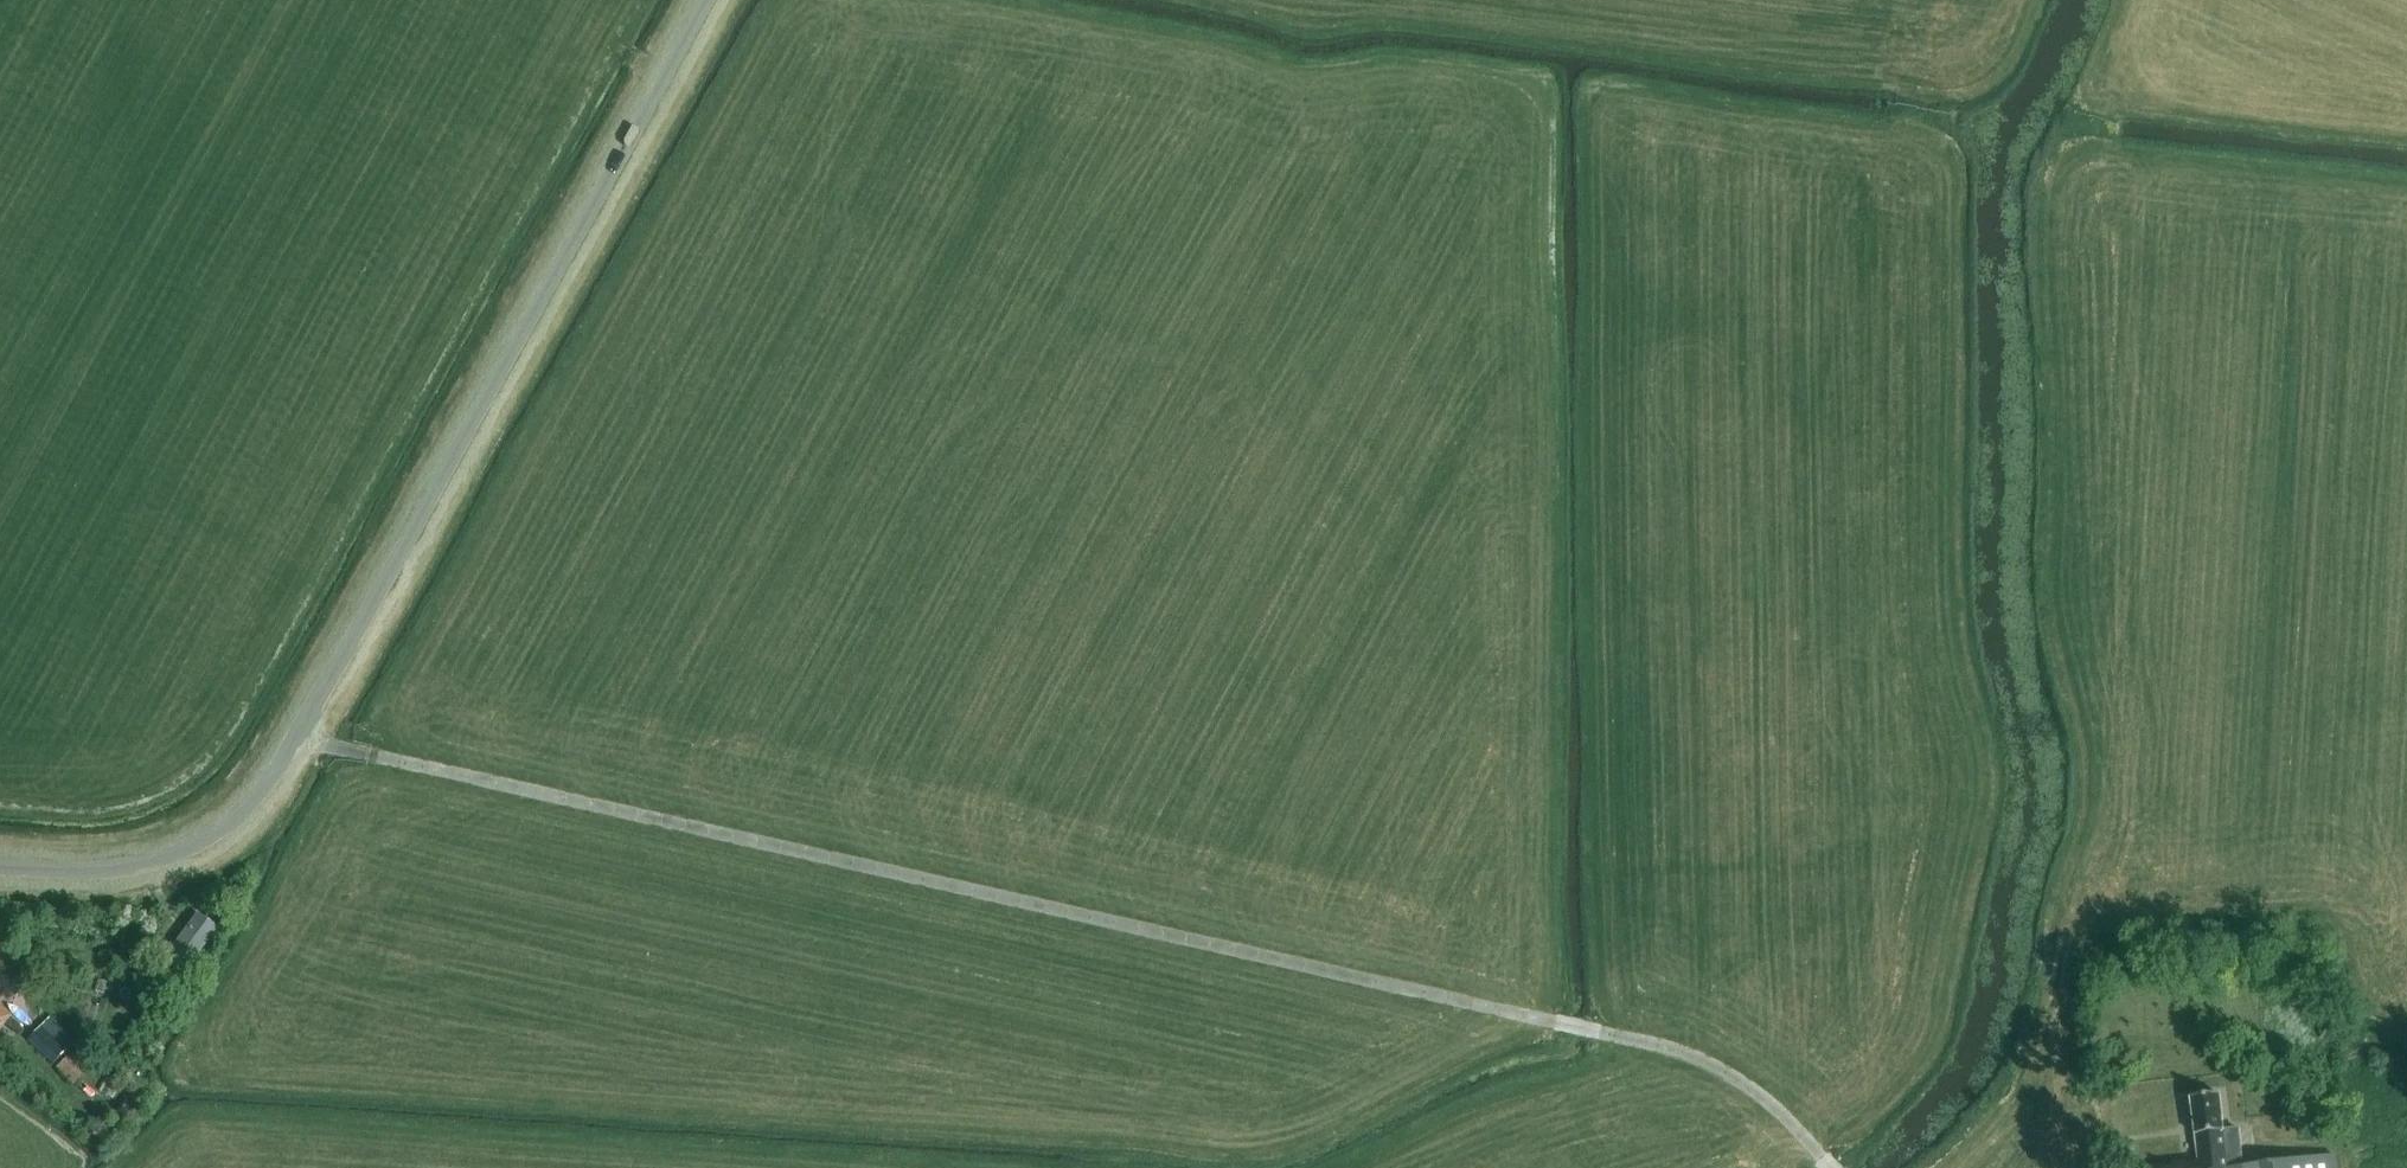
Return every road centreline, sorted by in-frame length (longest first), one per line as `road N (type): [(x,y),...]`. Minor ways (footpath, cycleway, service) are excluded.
road 1 (unclassified): [(0,865),(106,869),(155,860),(195,843),(250,804),(302,732),(713,0)]

